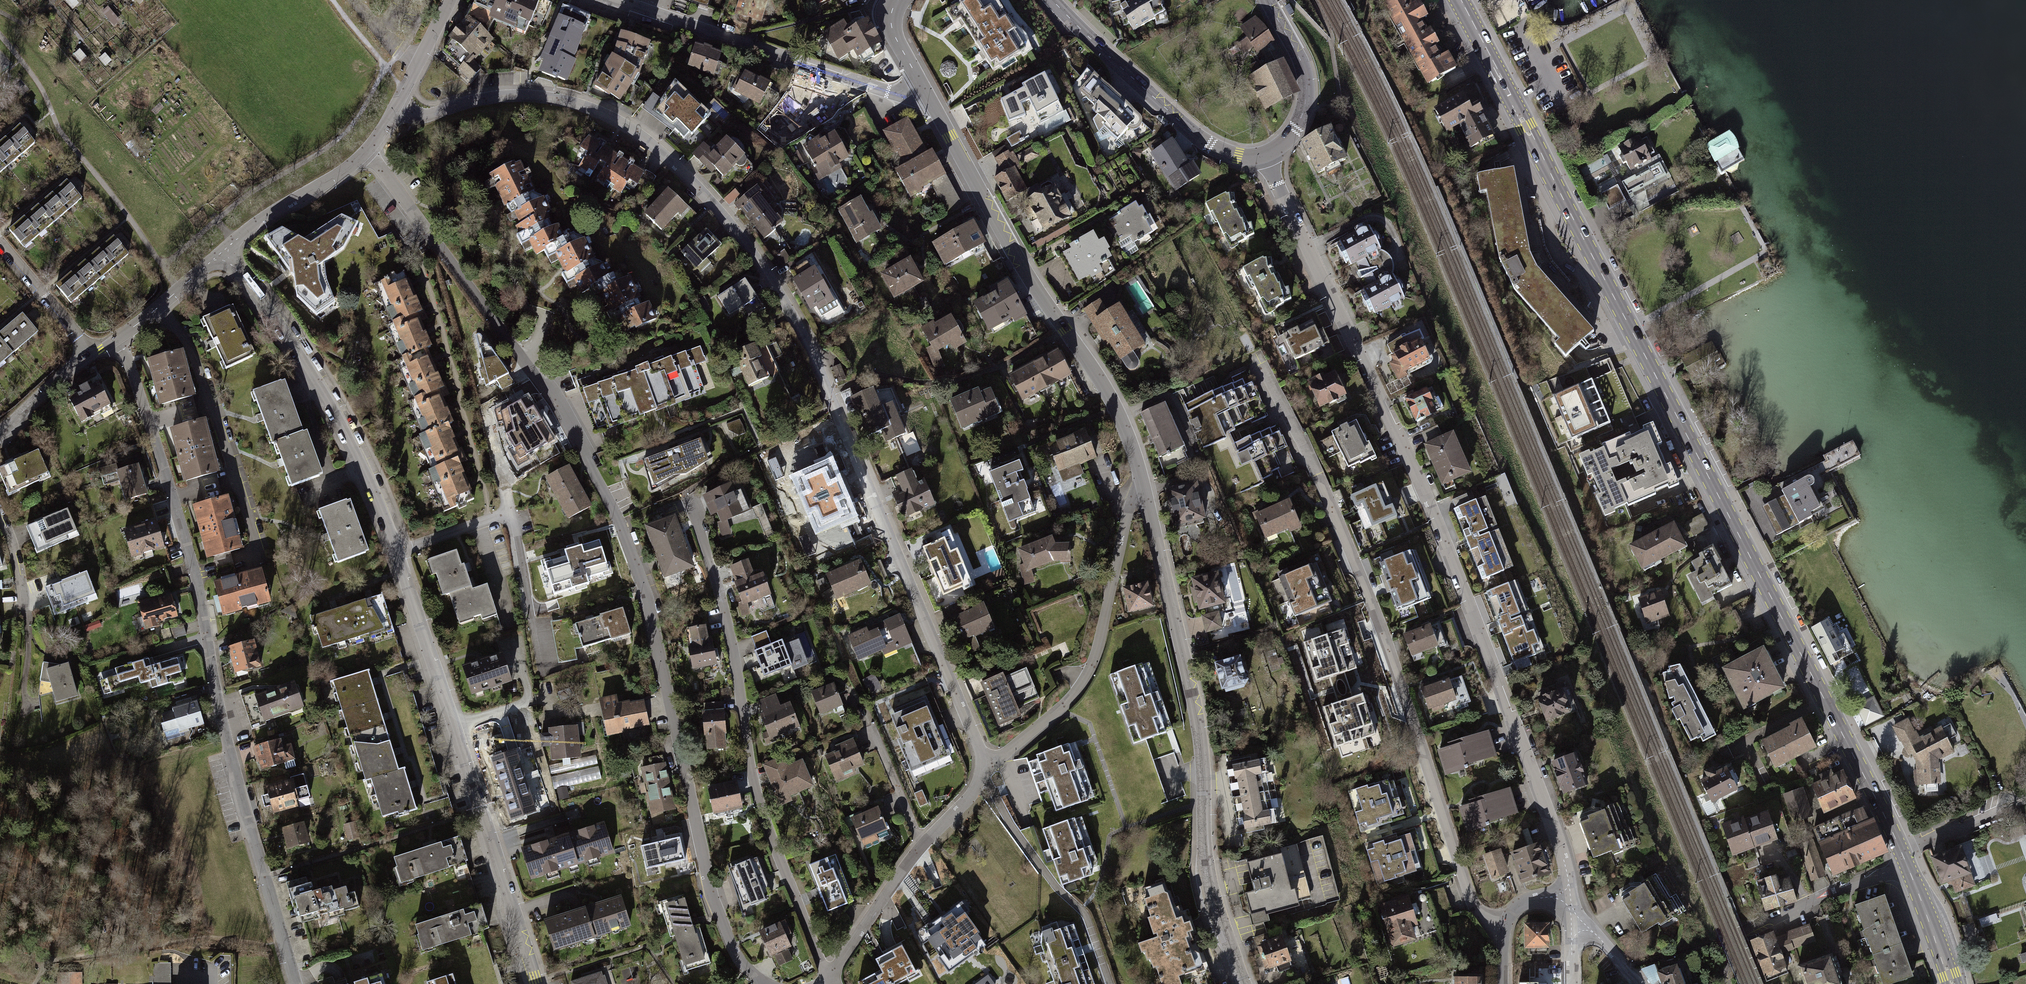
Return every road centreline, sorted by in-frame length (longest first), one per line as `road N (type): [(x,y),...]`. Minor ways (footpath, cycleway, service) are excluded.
road 1 (residential): [(393,112),(425,116),(505,96),(572,102),(648,141),(711,201),(770,278),(813,356),(988,770)]
road 2 (primary): [(1908,869),(1459,0)]
road 3 (residential): [(365,154),(541,384),(624,533),(646,590),(706,890),(733,952),(762,983)]
road 4 (residential): [(1566,868),(1429,501),(1262,155)]
road 5 (residential): [(115,341),(194,574),(225,738),(296,983)]
road 6 (residential): [(1507,922),(1485,914),(1465,884),(1382,629),(1260,361)]
road 7 (tertiary): [(1245,983),(1207,883),(1197,720),(1145,488)]
road 8 (residential): [(830,980),(757,795),(730,638),(687,500)]
road 9 (tertiary): [(1145,488),(1112,401),(1019,264),(923,88)]
road 10 (residential): [(396,551),(537,983)]
road 11 (residential): [(221,254),(328,402),(396,551)]
road 12 (residential): [(1145,488),(1128,512),(1087,677),(988,770)]
road 13 (residential): [(613,0),(887,91),(923,88)]
road 14 (tertiary): [(1053,0),(1201,139),(1239,157),(1262,155)]
road 15 (residential): [(830,980),(910,858),(988,770)]
road 16 (track): [(1110,983),(1092,930),(1027,851),(988,770)]
road 17 (residential): [(1908,869),(1839,888),(1749,930),(1725,983)]
road 18 (residential): [(0,517),(29,620),(27,704)]
road 19 (tertiary): [(1262,155),(1295,128),(1306,94),(1305,73),(1268,0)]
road 20 (residential): [(221,254),(365,154)]
road 21 (residential): [(511,511),(541,672)]
road 22 (residential): [(91,355),(0,244)]
road 23 (residential): [(115,341),(221,254)]
road 24 (residential): [(393,112),(451,0)]
road 25 (primary): [(1951,983),(1908,869)]
road 26 (residential): [(396,551),(511,511)]

